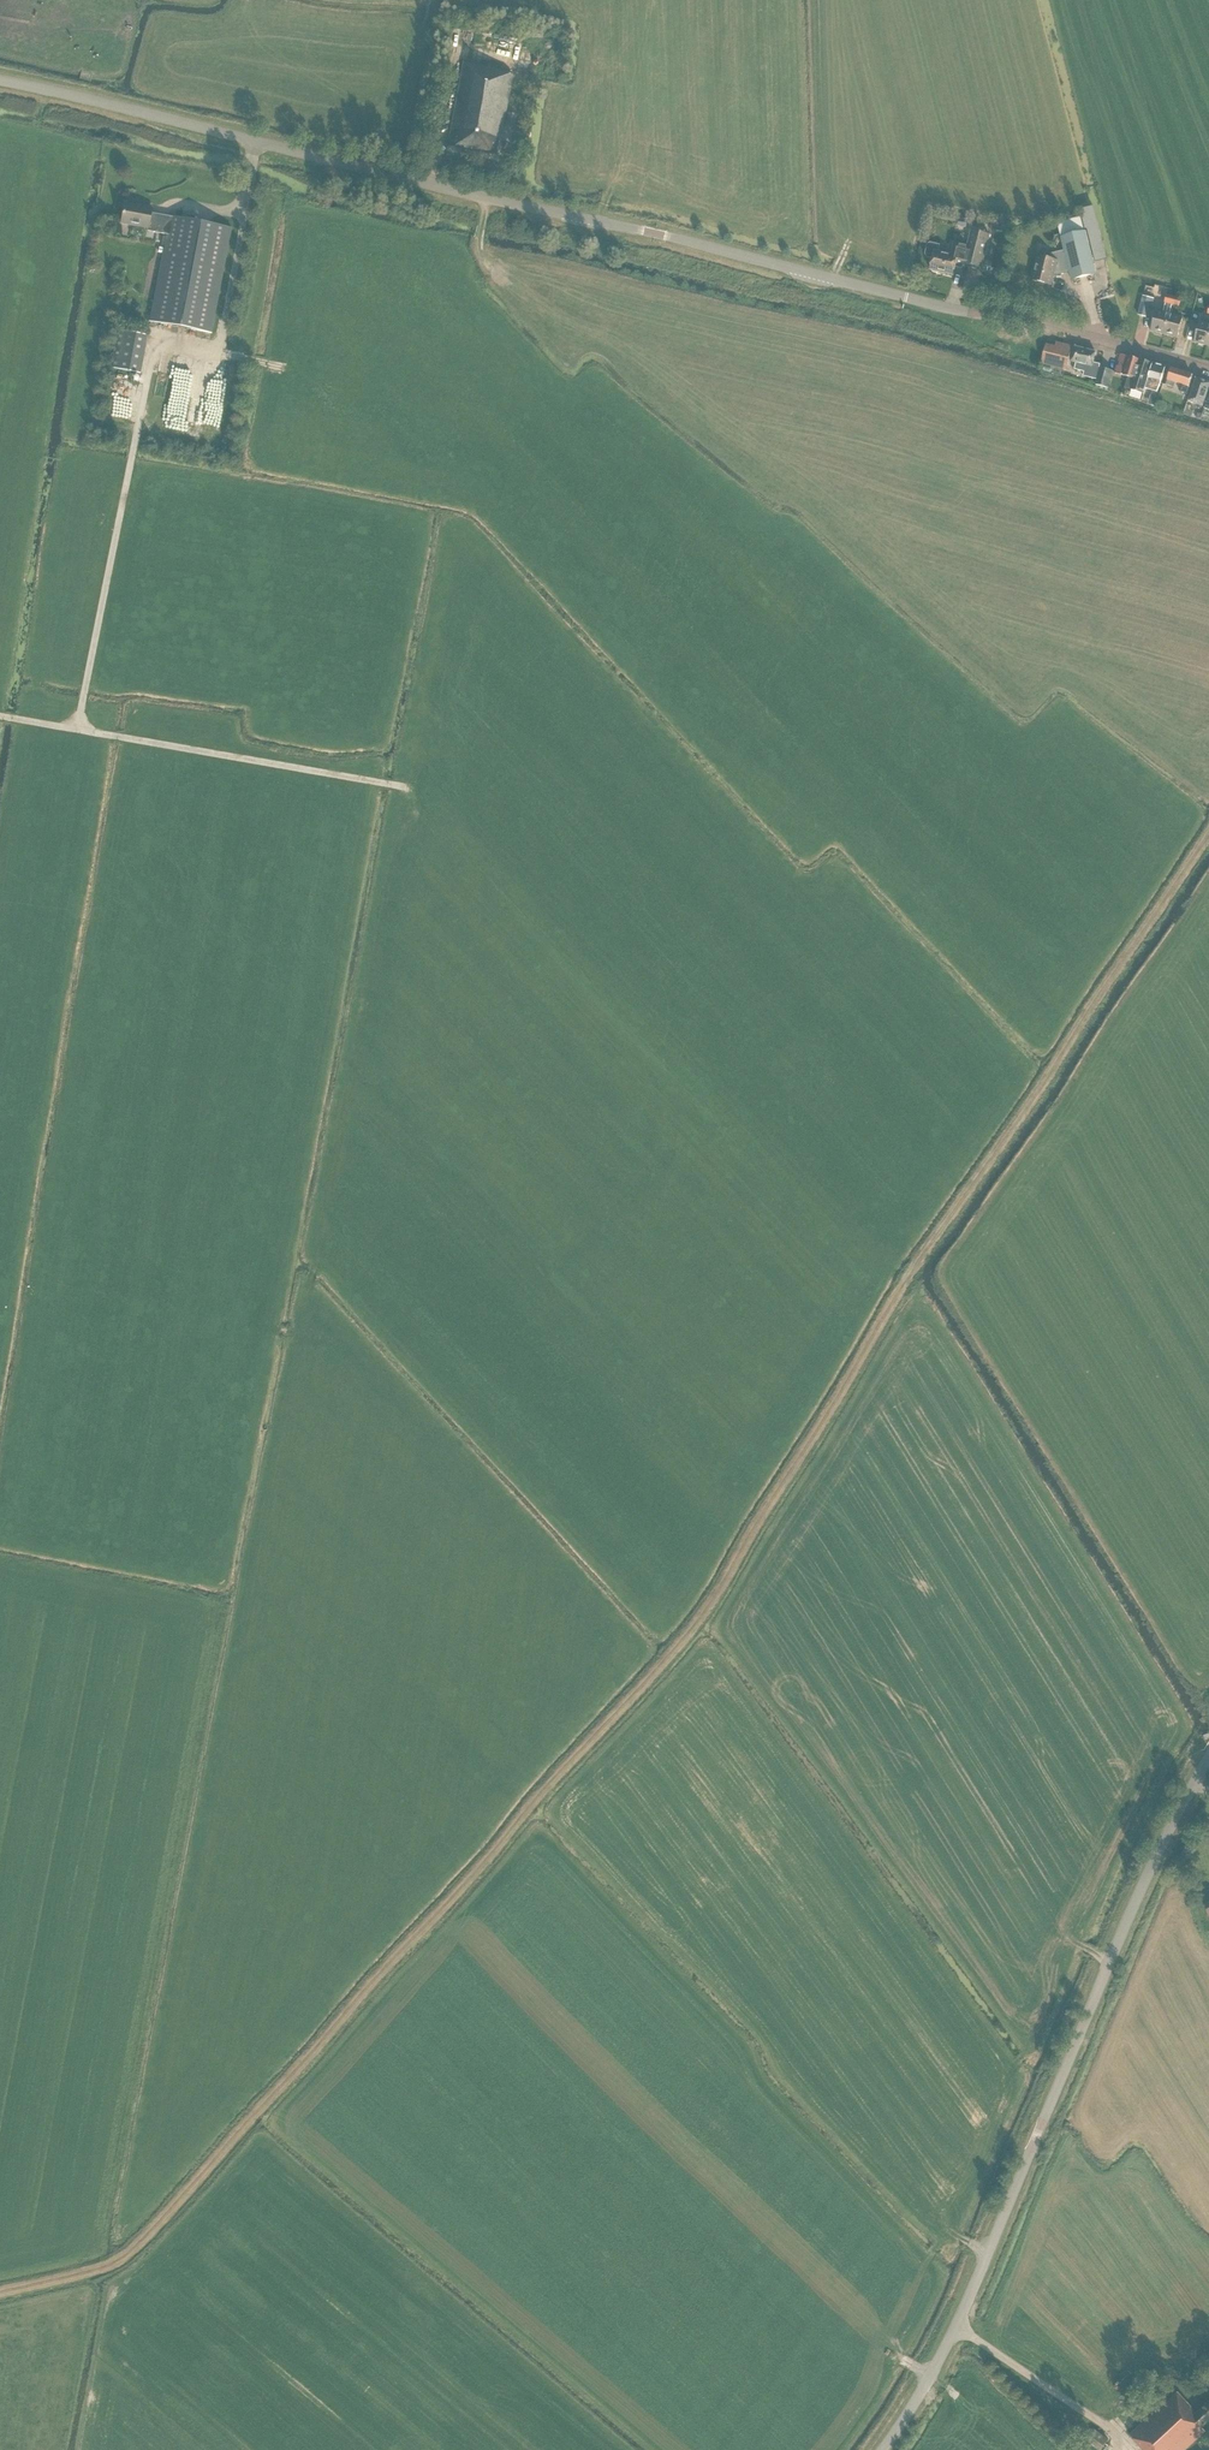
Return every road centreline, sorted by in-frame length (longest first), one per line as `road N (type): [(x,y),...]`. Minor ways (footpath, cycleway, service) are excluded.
road 1 (tertiary): [(1208,371),(1065,326),(989,308),(978,314),(0,80)]
road 2 (tertiary): [(883,2449),(956,2328),(1148,1872),(1208,1758)]

